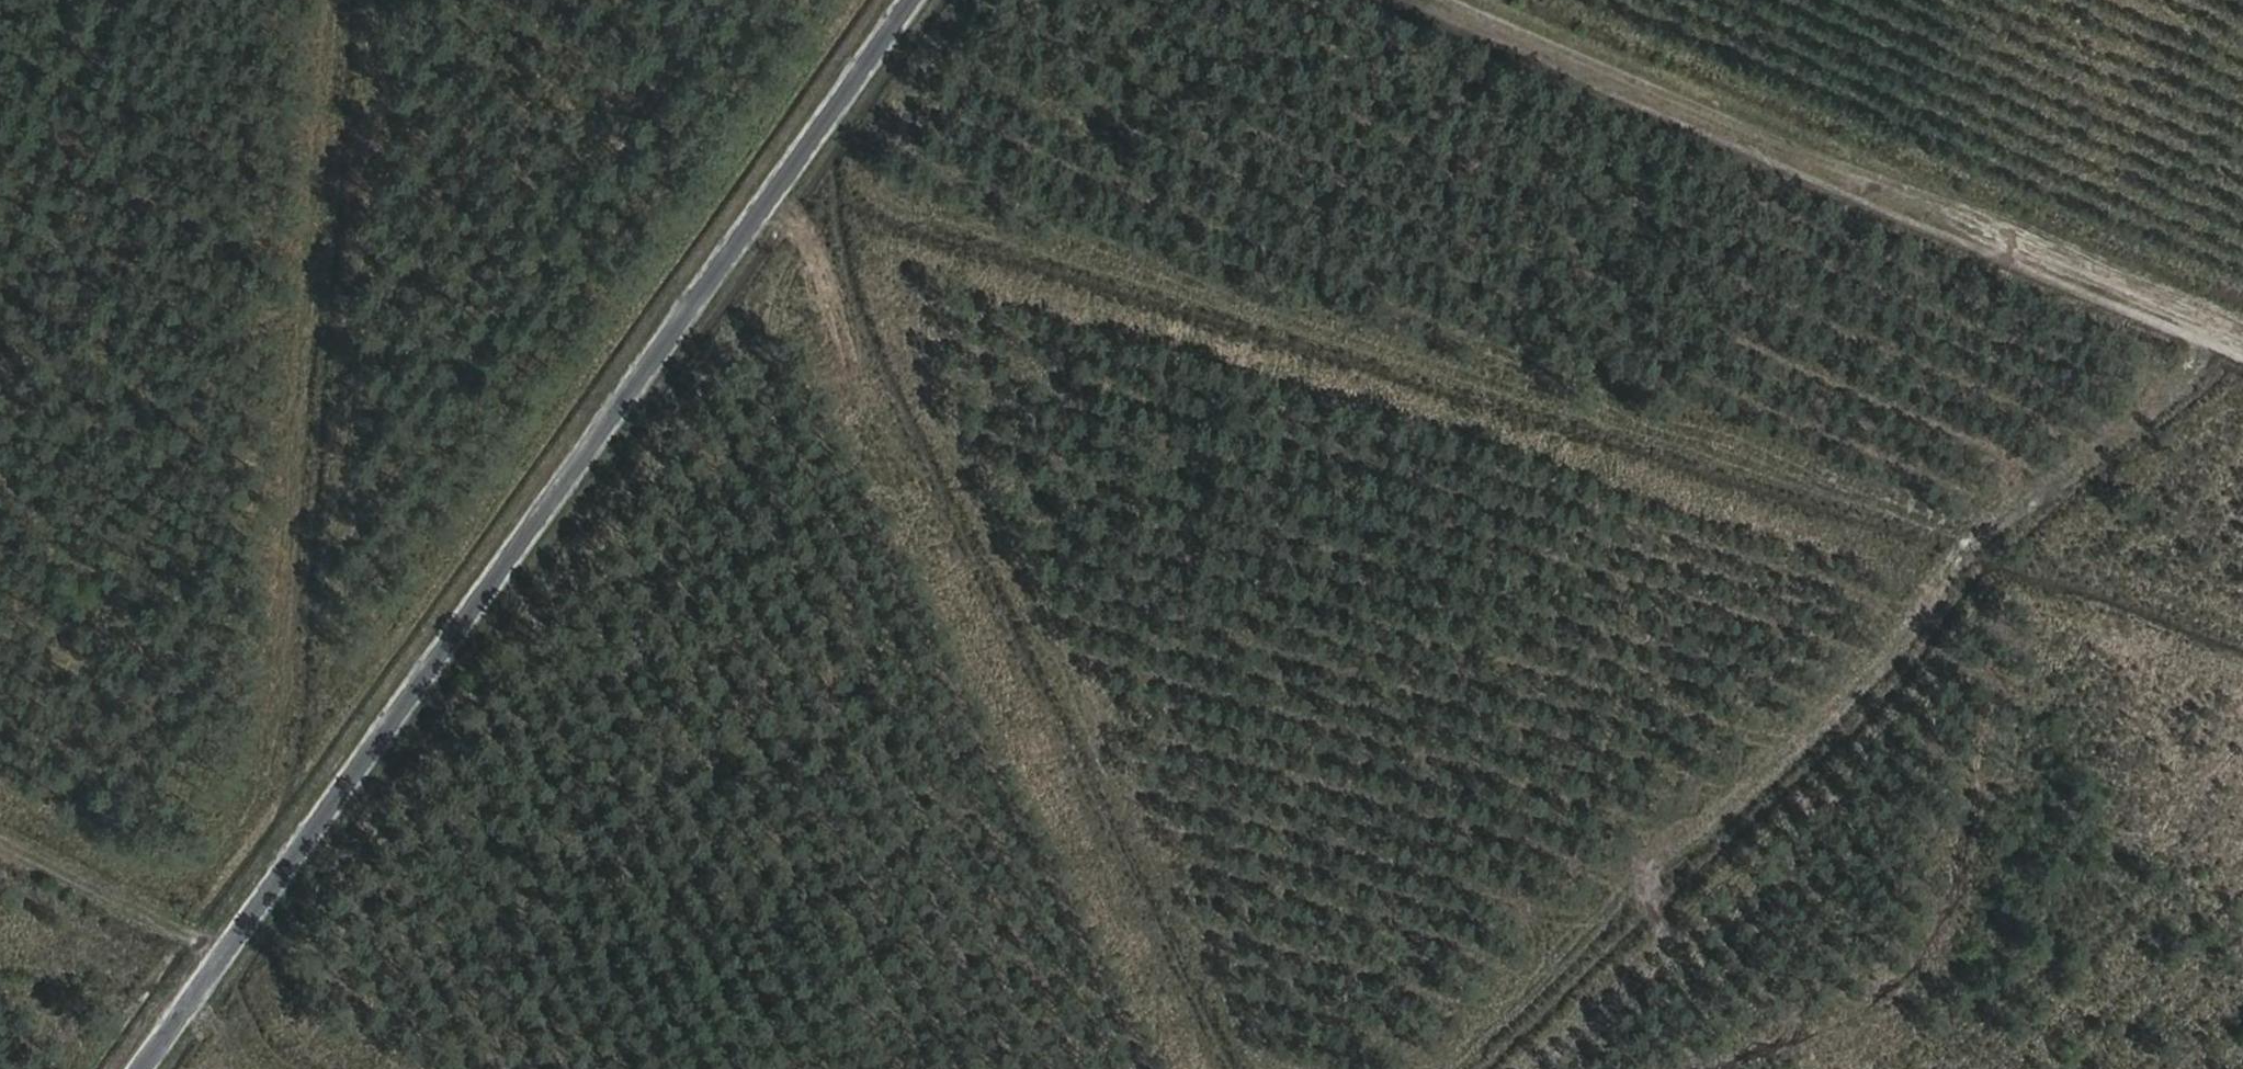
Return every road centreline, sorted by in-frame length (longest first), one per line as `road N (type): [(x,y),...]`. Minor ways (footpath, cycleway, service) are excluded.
road 1 (unclassified): [(929,0),(156,1068)]
road 2 (track): [(2242,351),(1412,0)]
road 3 (track): [(231,966),(0,854)]

